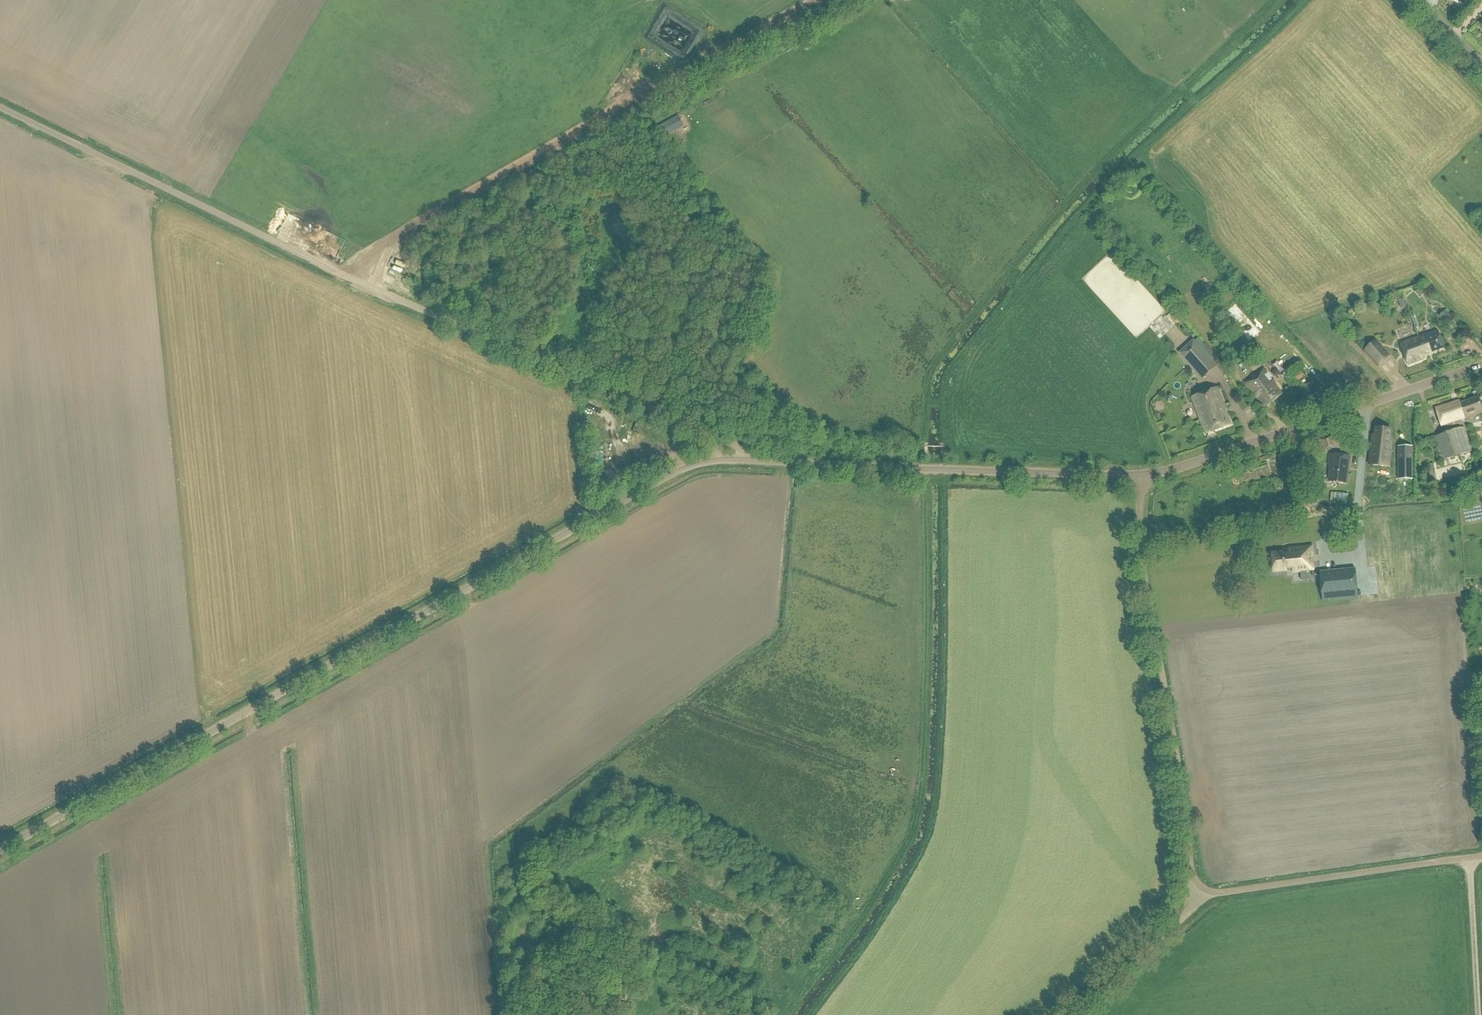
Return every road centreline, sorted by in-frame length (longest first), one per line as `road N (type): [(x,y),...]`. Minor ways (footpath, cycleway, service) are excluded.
road 1 (tertiary): [(0,850),(678,471),(747,460)]
road 2 (unclassified): [(747,460),(737,446),(449,321),(0,108)]
road 3 (track): [(360,280),(393,242),(814,0)]
road 4 (unclassified): [(1202,889),(1192,872),(1145,582),(1141,476)]
road 5 (tertiary): [(1141,476),(747,460)]
road 6 (tertiary): [(1141,476),(1481,366)]
road 7 (unclassified): [(1202,889),(1216,894),(1471,857)]
road 8 (unclassified): [(1074,1014),(1202,889)]
road 9 (unclassified): [(1479,1014),(1471,857)]

